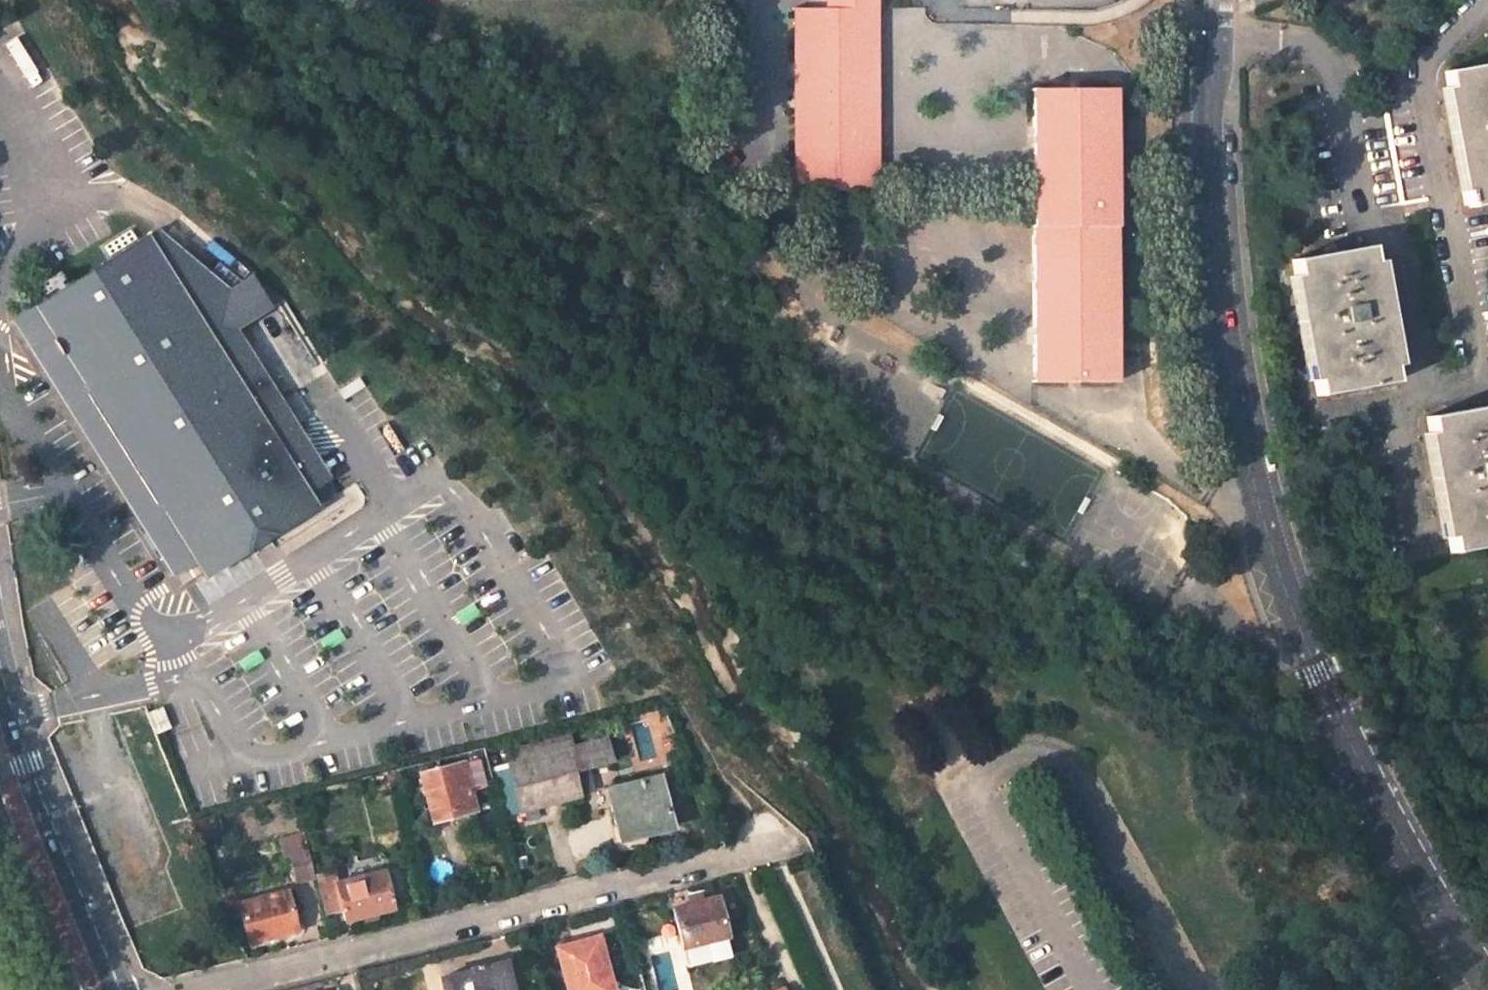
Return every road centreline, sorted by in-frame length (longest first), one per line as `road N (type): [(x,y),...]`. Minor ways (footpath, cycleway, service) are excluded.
road 1 (tertiary): [(1218,0),(1206,116),(1219,298),(1257,503),(1315,676),(1422,890),(1487,989)]
road 2 (residential): [(779,849),(224,989)]
road 3 (primary): [(123,989),(39,787),(0,663)]
road 4 (primary): [(0,839),(66,989)]

